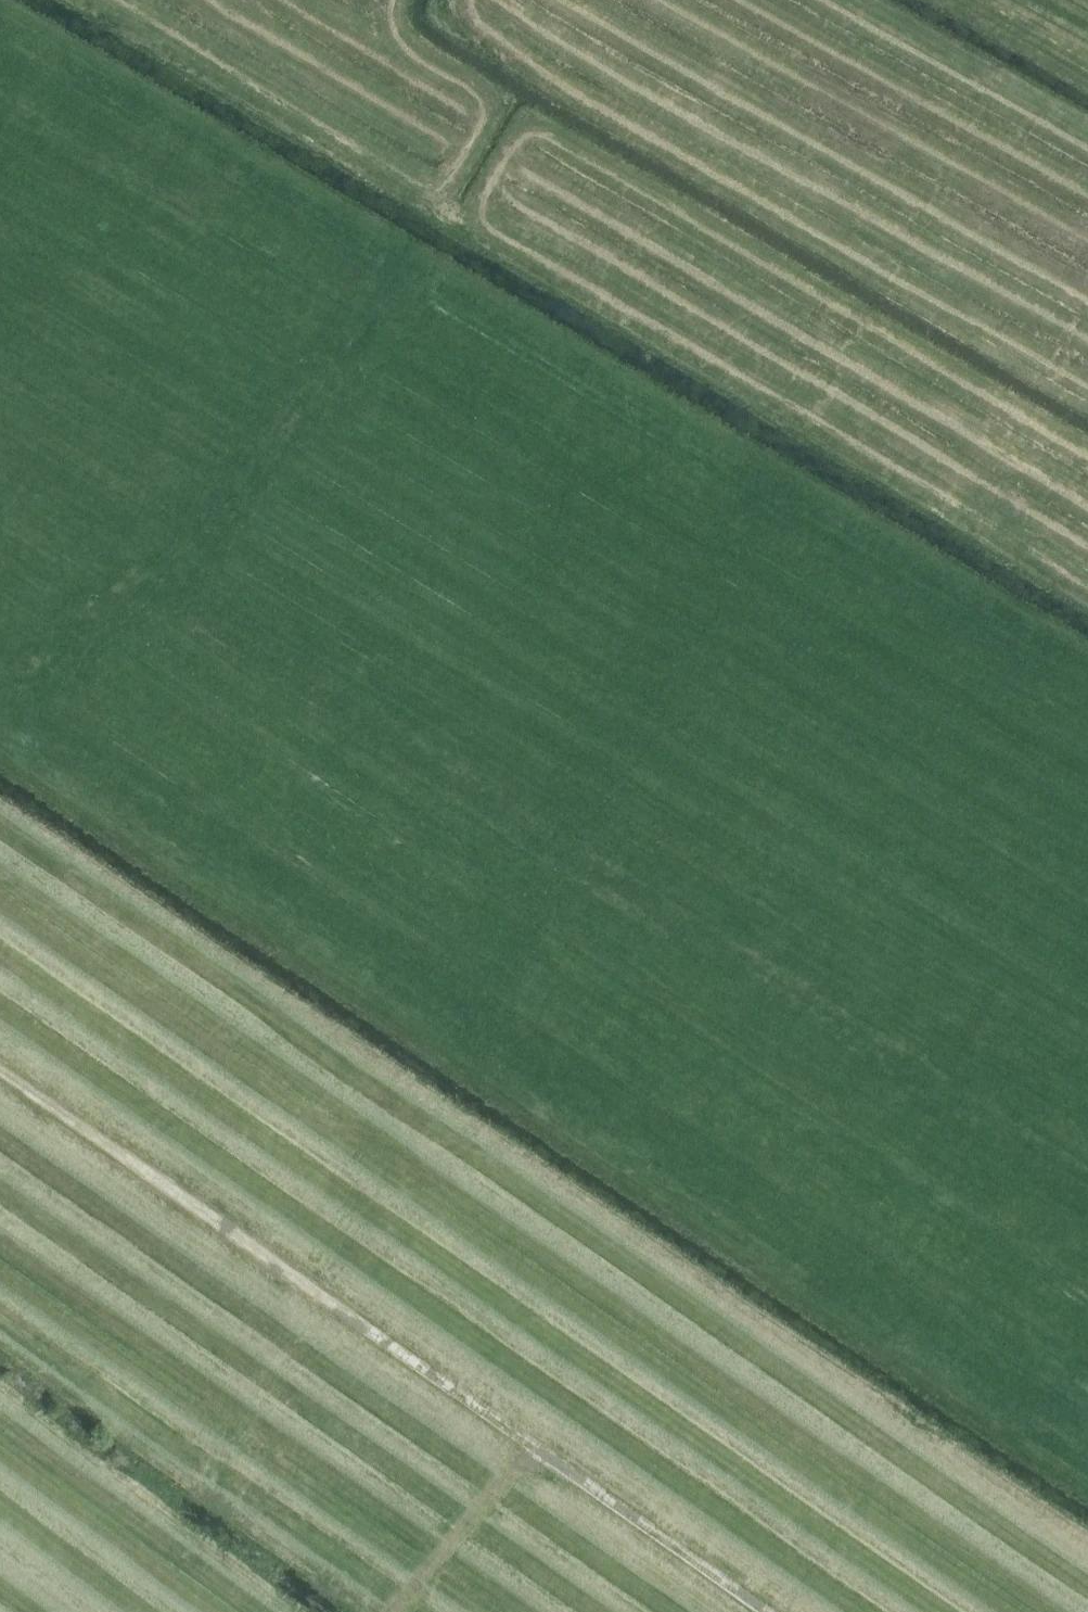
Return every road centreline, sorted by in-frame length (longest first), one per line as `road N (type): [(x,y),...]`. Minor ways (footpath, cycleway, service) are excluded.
road 1 (track): [(770,1611),(0,1072)]

